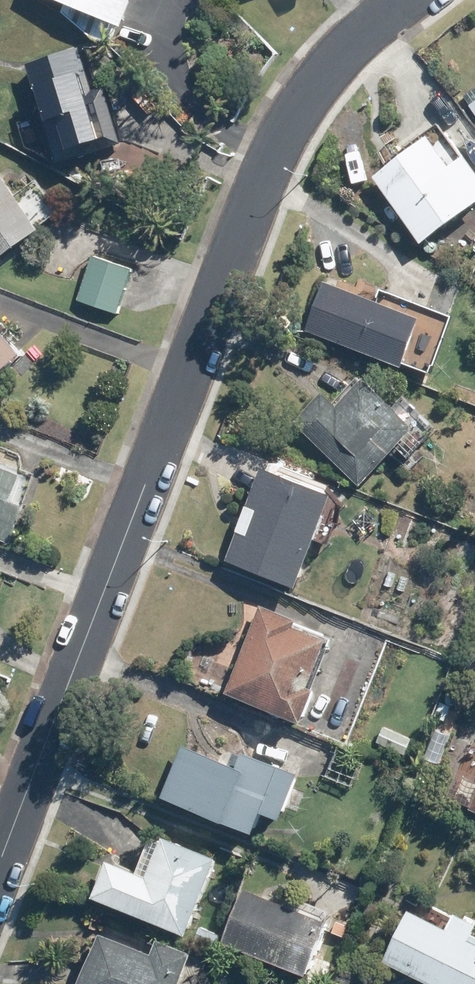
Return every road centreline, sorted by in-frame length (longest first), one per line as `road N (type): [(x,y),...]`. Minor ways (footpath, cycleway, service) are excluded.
road 1 (residential): [(404,0),(337,54),(298,105),(0,864)]

